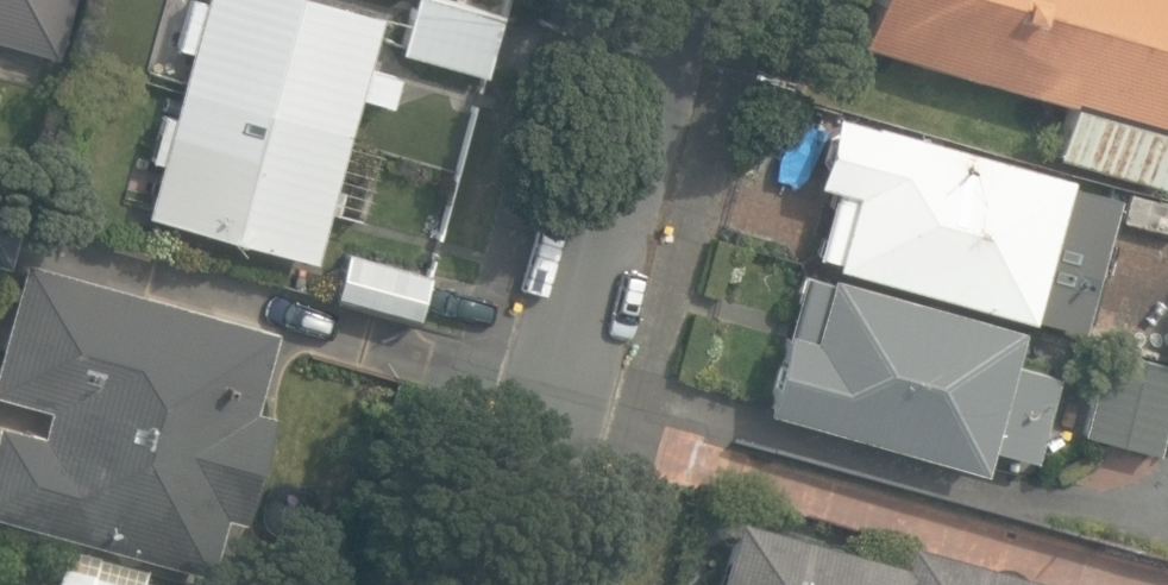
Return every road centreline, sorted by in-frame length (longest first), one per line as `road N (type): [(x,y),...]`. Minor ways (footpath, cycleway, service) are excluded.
road 1 (residential): [(679,0),(516,584)]

